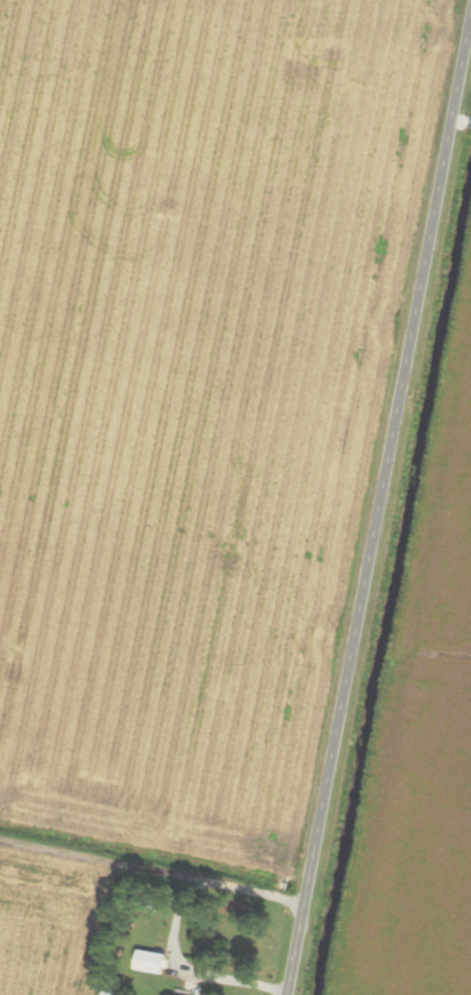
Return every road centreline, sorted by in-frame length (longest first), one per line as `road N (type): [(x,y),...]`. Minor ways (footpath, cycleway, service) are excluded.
road 1 (residential): [(288,994),(470,31)]
road 2 (track): [(306,901),(0,841)]

